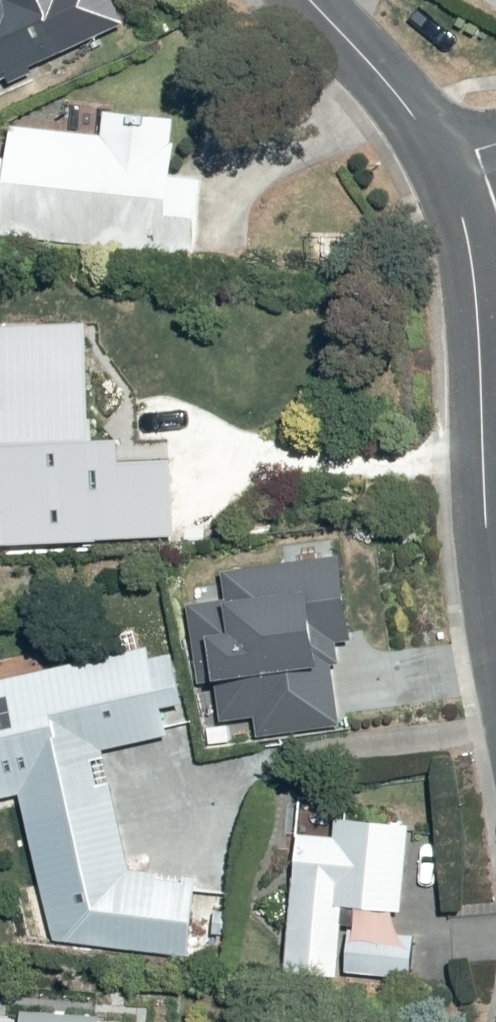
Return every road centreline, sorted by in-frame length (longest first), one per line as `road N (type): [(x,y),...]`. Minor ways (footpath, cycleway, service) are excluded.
road 1 (residential): [(484,181),(440,82),(374,0)]
road 2 (residential): [(495,325),(484,181)]

